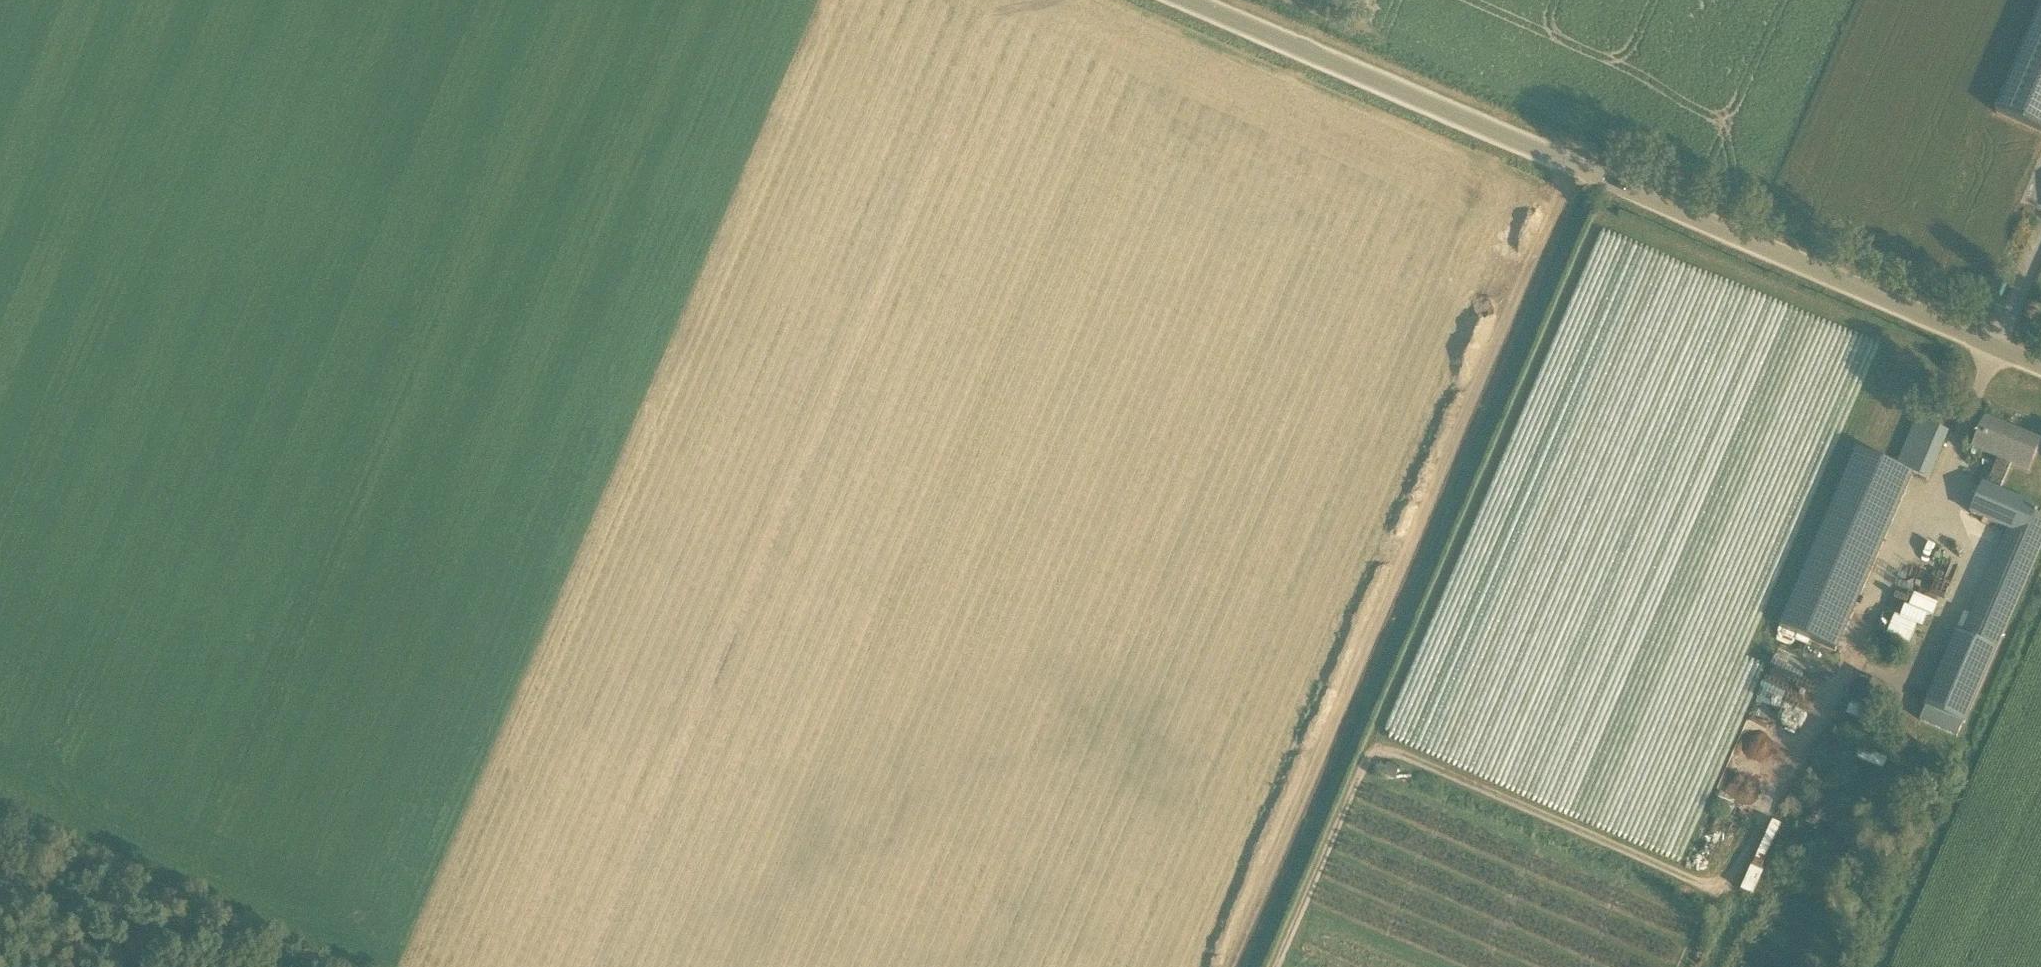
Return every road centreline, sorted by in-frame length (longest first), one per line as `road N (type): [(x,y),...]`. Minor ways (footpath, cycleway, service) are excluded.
road 1 (tertiary): [(2040,365),(1185,0)]

